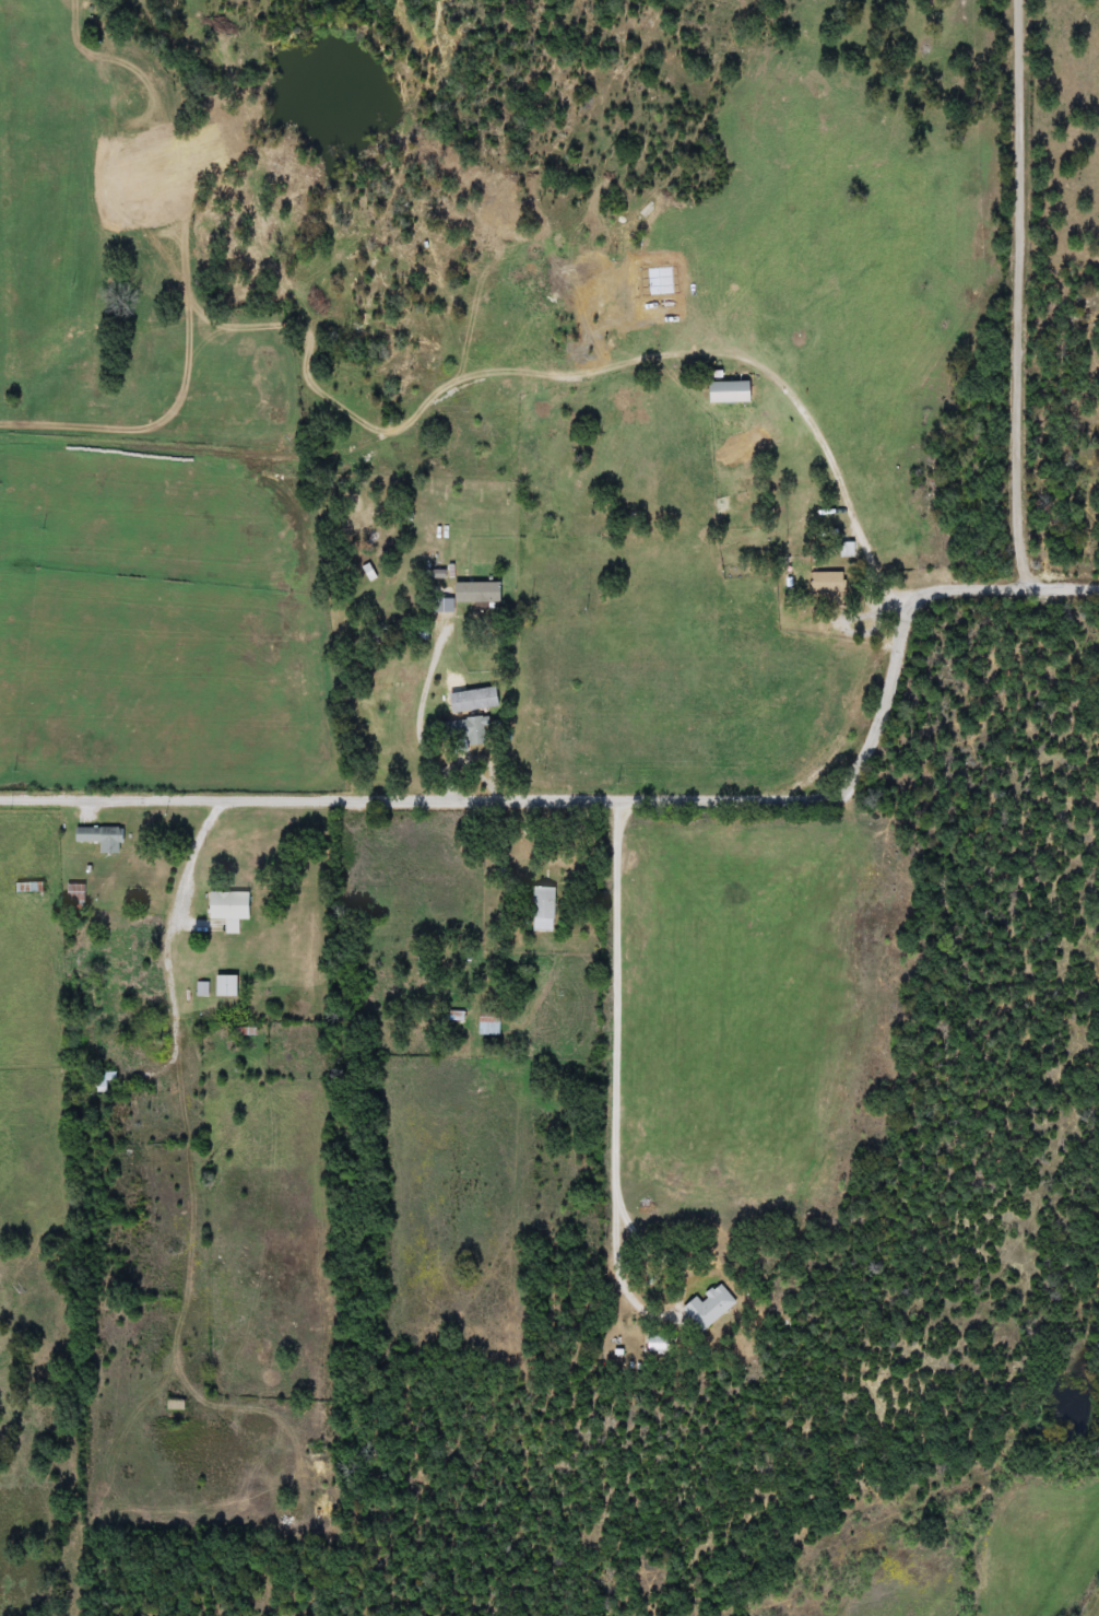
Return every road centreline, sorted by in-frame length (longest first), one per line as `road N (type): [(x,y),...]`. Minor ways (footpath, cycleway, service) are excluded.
road 1 (residential): [(1098,583),(931,586),(907,630),(867,760),(841,795),(0,795)]
road 2 (residential): [(1029,583),(1017,470),(1021,0)]

